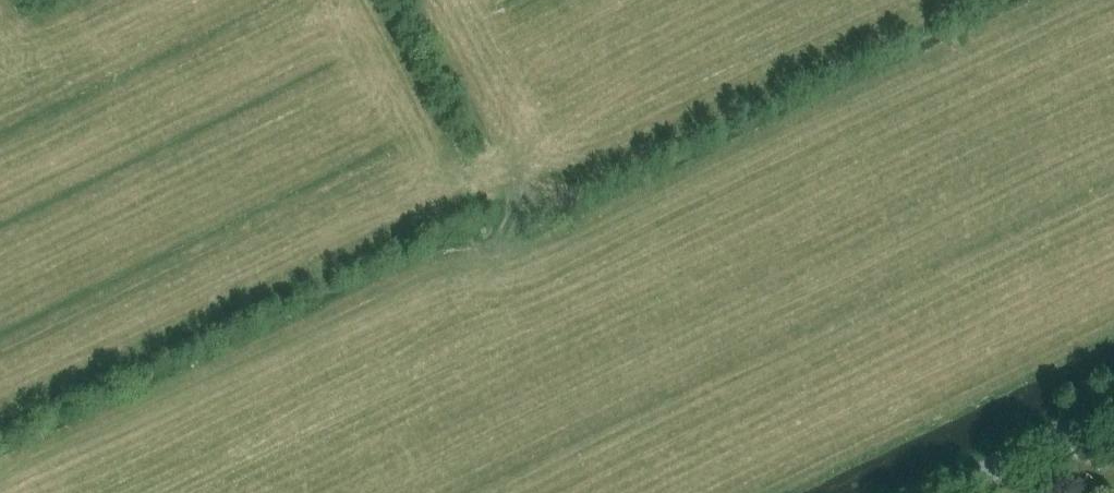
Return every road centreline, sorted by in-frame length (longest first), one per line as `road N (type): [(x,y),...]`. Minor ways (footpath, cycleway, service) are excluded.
road 1 (unclassified): [(945,492),(1113,410)]

